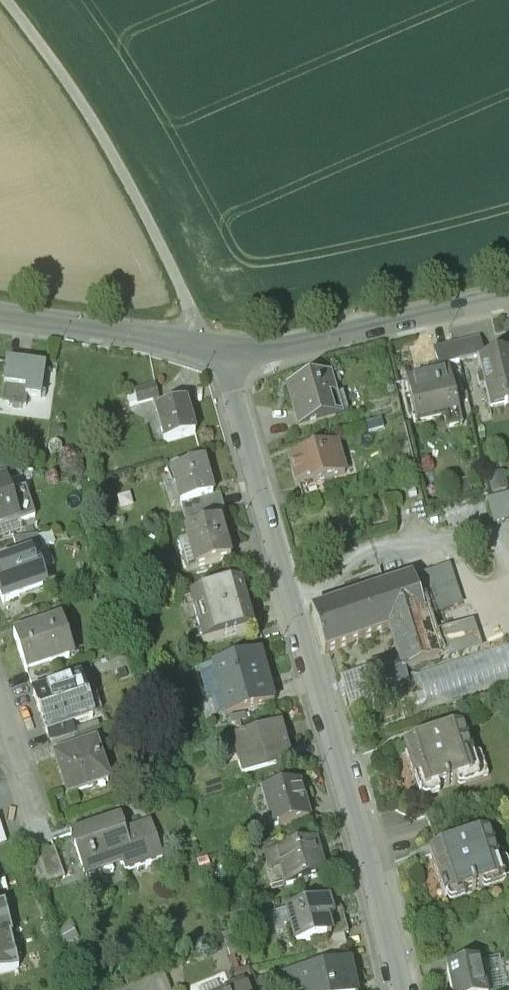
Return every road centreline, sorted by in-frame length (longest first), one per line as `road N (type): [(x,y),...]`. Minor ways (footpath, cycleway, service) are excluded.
road 1 (residential): [(401,989),(224,345)]
road 2 (track): [(11,0),(118,159),(184,289),(196,340)]
road 3 (tertiary): [(508,292),(275,346),(224,345)]
road 4 (tertiary): [(224,345),(0,310)]

